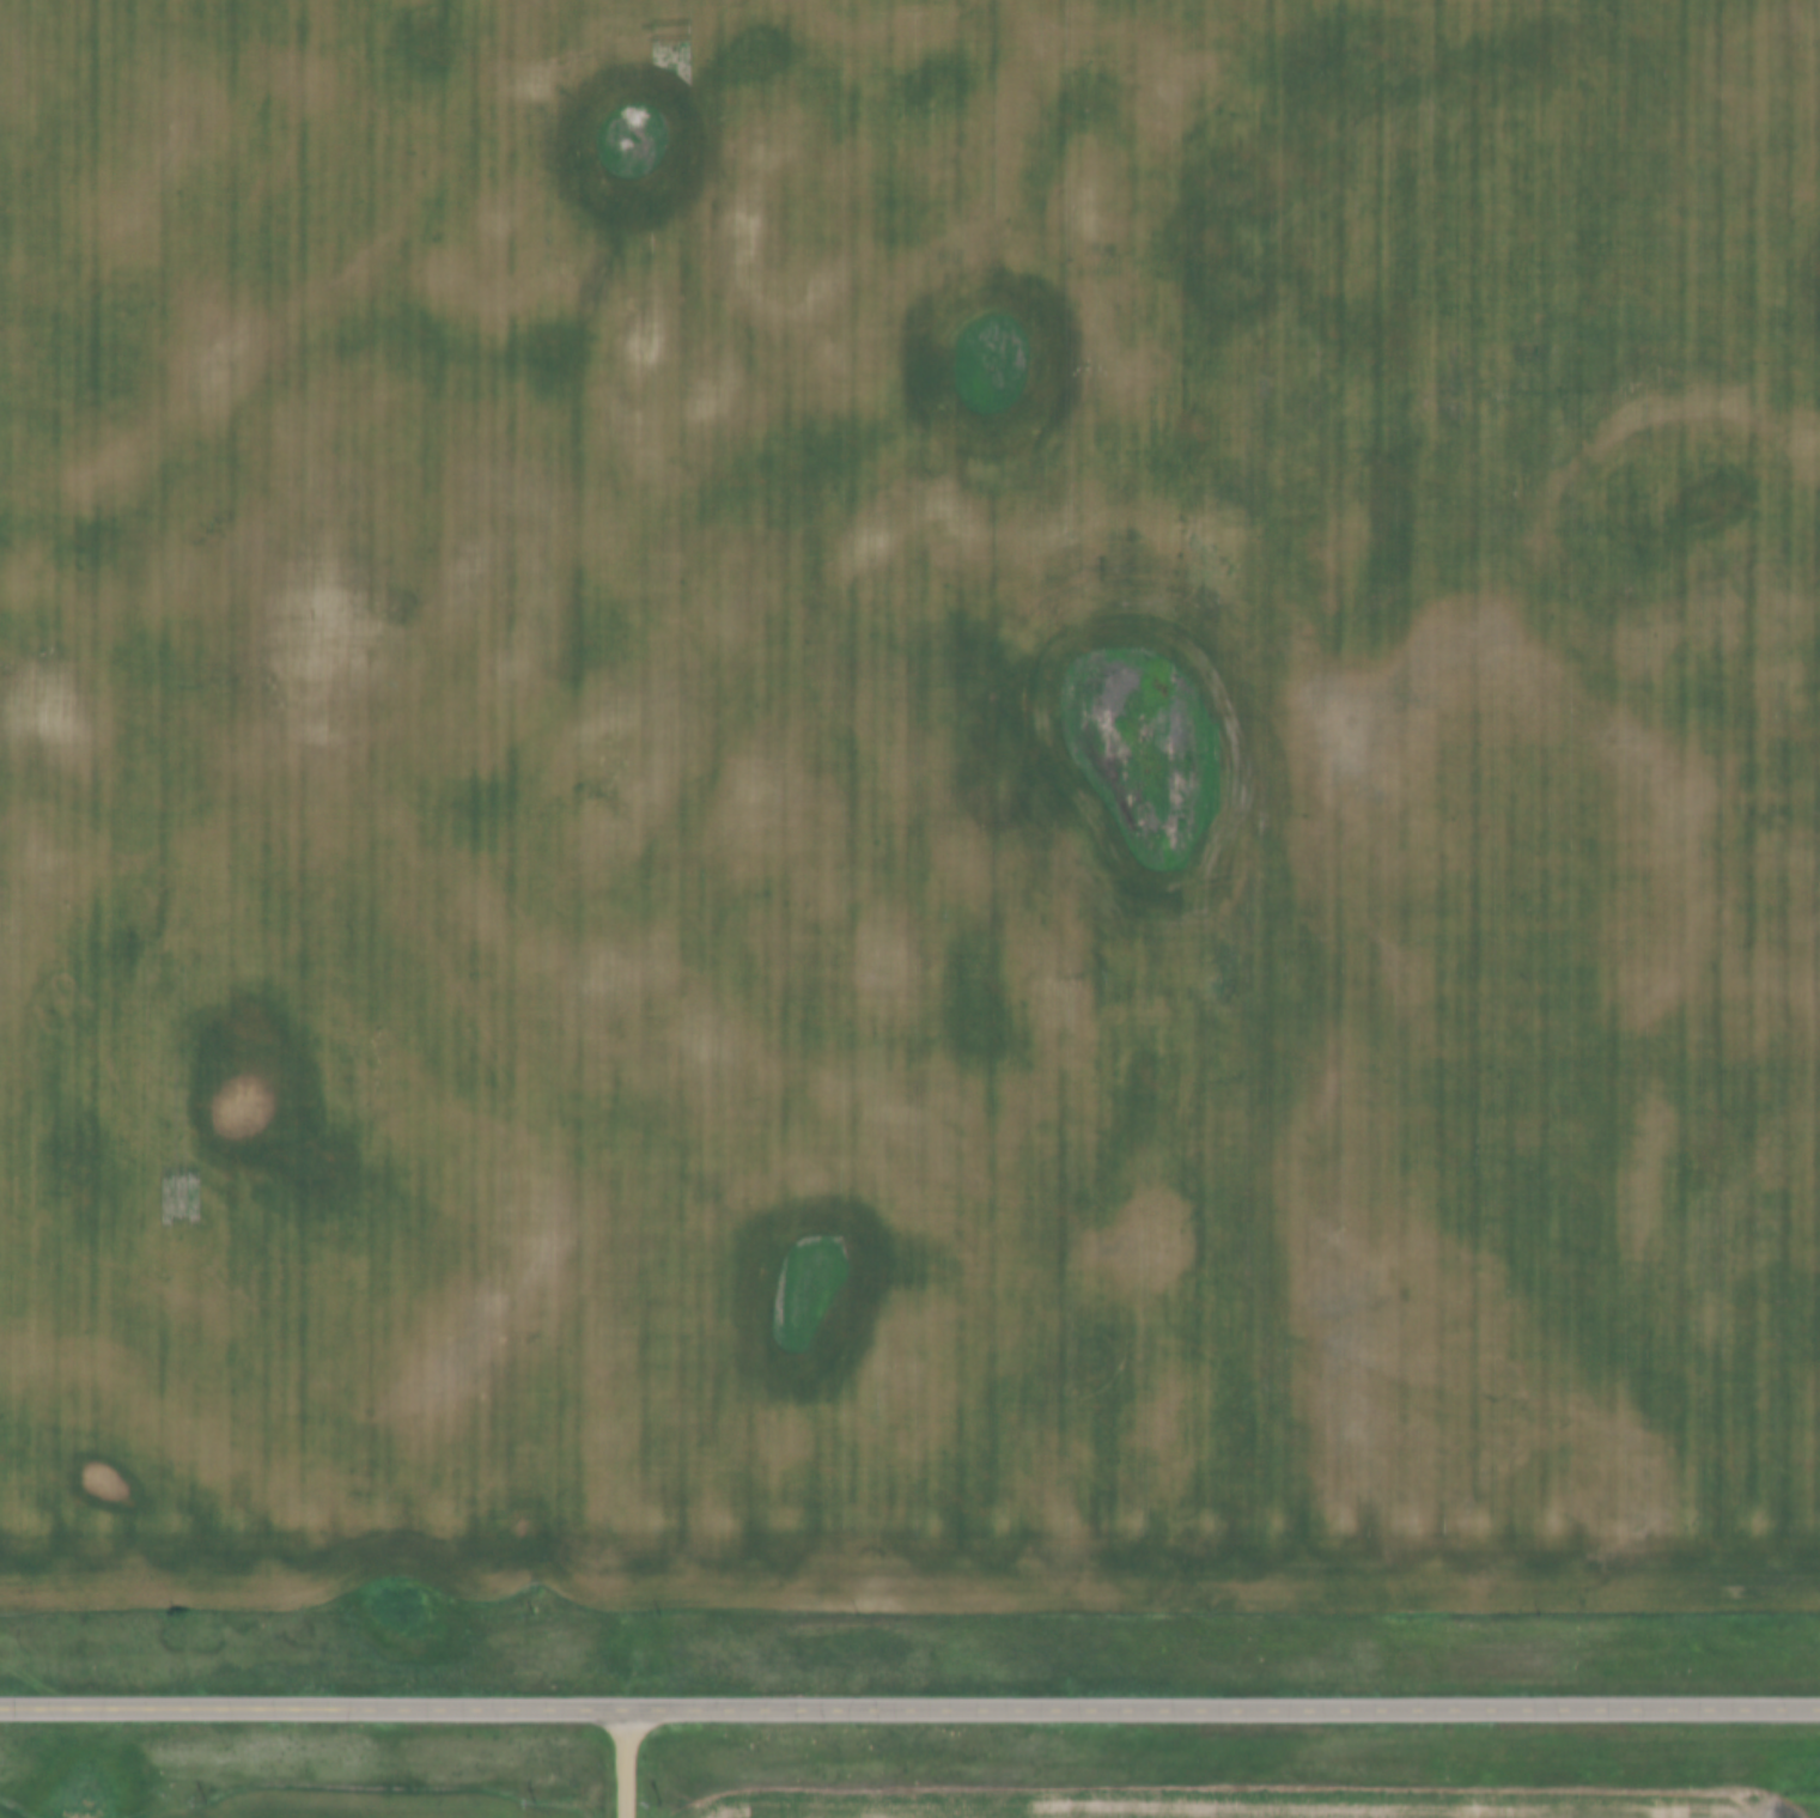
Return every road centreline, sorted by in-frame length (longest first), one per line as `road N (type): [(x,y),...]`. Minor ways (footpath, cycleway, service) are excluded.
road 1 (secondary): [(0,1705),(1819,1707)]

